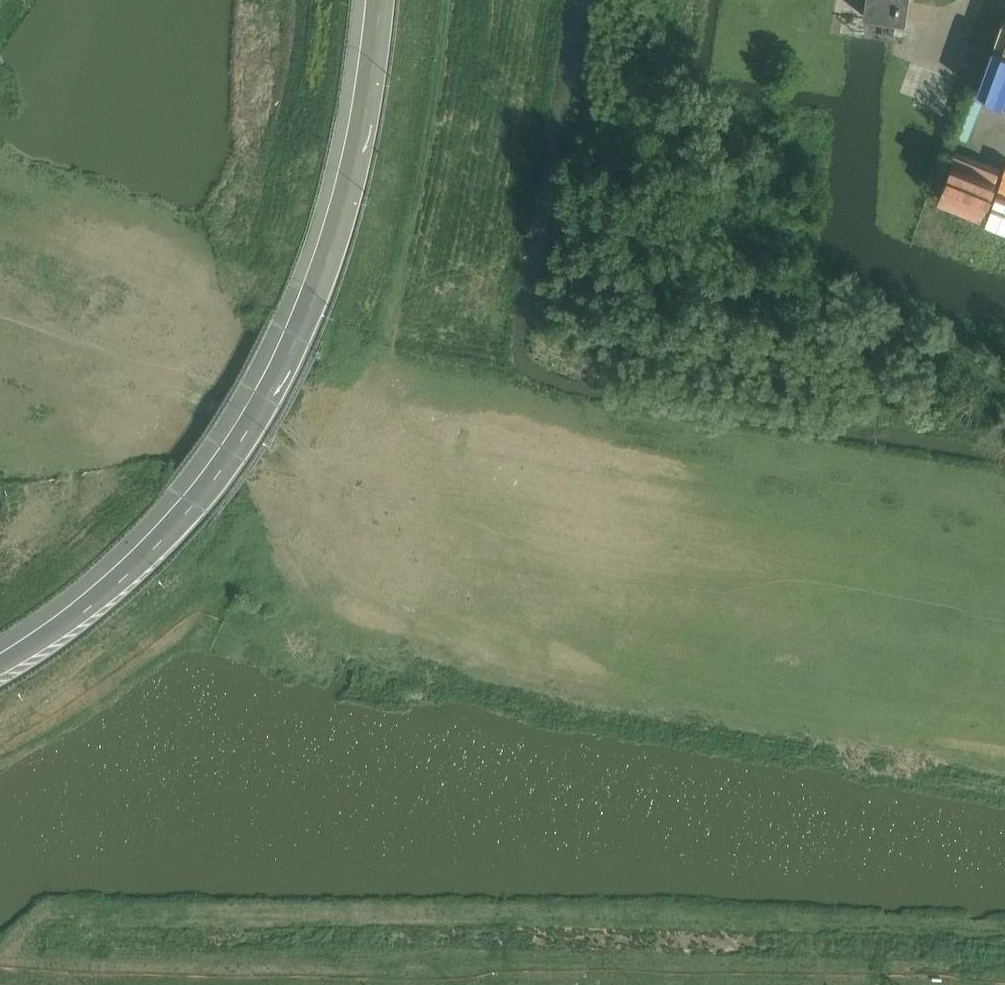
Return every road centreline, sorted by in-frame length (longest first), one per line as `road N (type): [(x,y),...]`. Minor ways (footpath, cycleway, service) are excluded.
road 1 (motorway): [(380,0),(355,178),(304,326),(257,416),(196,503),(141,560),(43,649),(0,670)]

